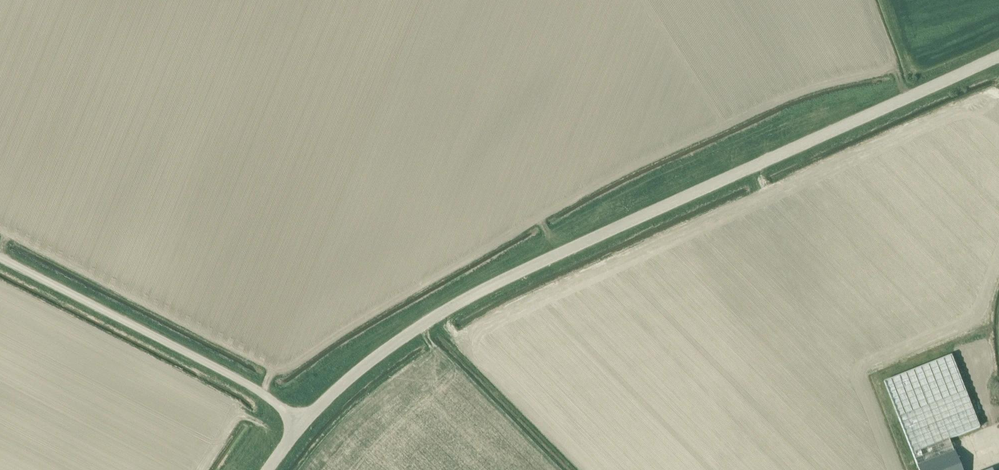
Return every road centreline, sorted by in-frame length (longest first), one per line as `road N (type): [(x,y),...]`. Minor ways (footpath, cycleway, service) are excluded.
road 1 (tertiary): [(300,427),(374,358),(461,302),(998,56)]
road 2 (unclassified): [(300,427),(253,388),(0,259)]

